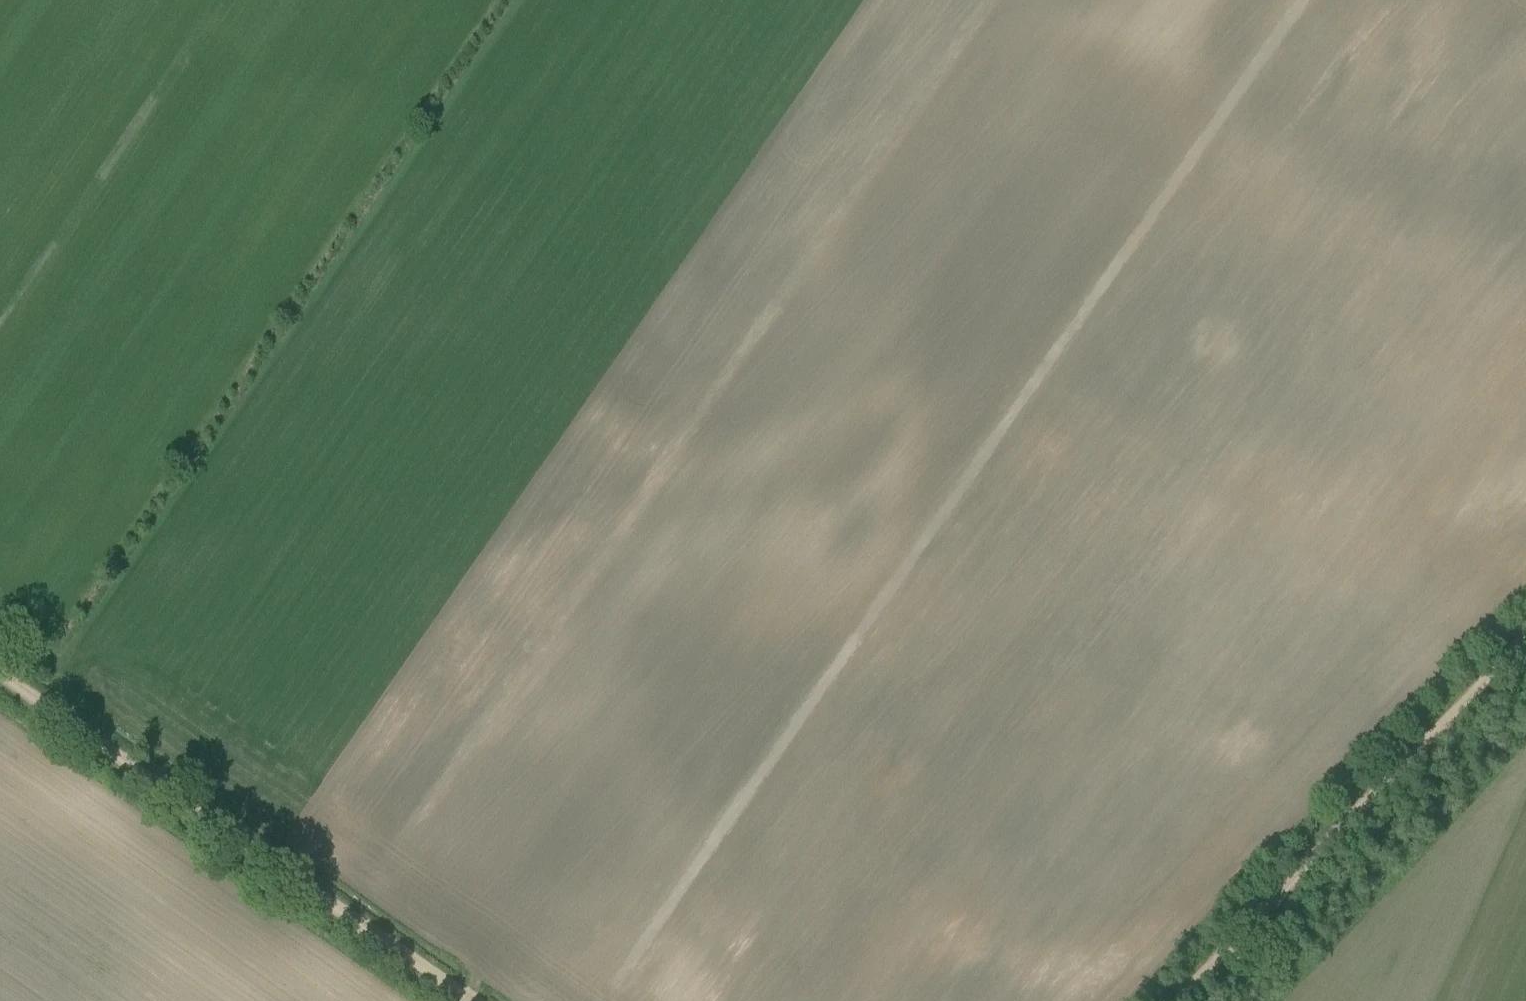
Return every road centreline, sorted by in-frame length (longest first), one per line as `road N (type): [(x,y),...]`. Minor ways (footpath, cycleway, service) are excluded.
road 1 (track): [(0,676),(466,1000)]
road 2 (track): [(1180,1000),(1525,644)]

